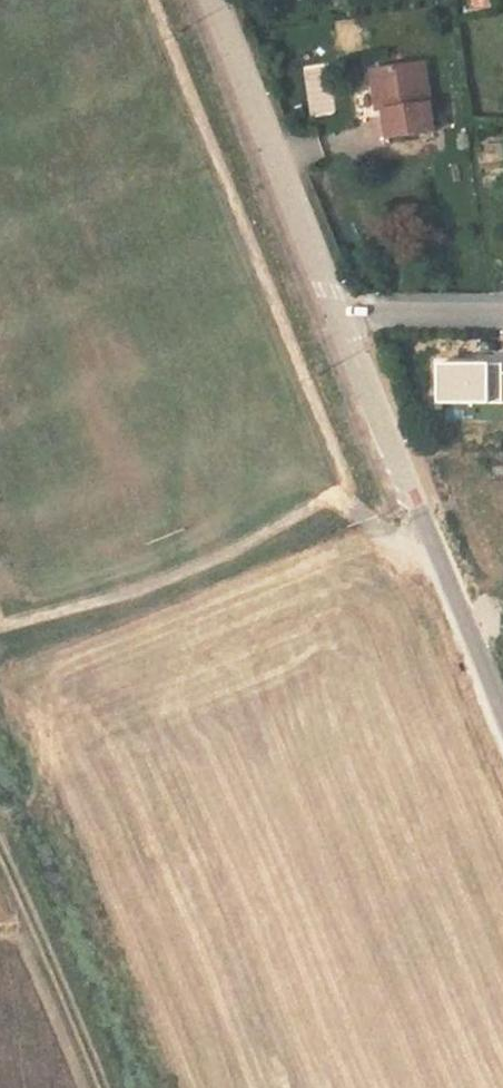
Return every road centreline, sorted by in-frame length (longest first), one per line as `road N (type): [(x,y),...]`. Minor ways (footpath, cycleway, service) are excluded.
road 1 (residential): [(214,0),(338,313)]
road 2 (residential): [(338,313),(464,617)]
road 3 (track): [(102,1087),(0,842)]
road 4 (residential): [(338,313),(502,319)]

